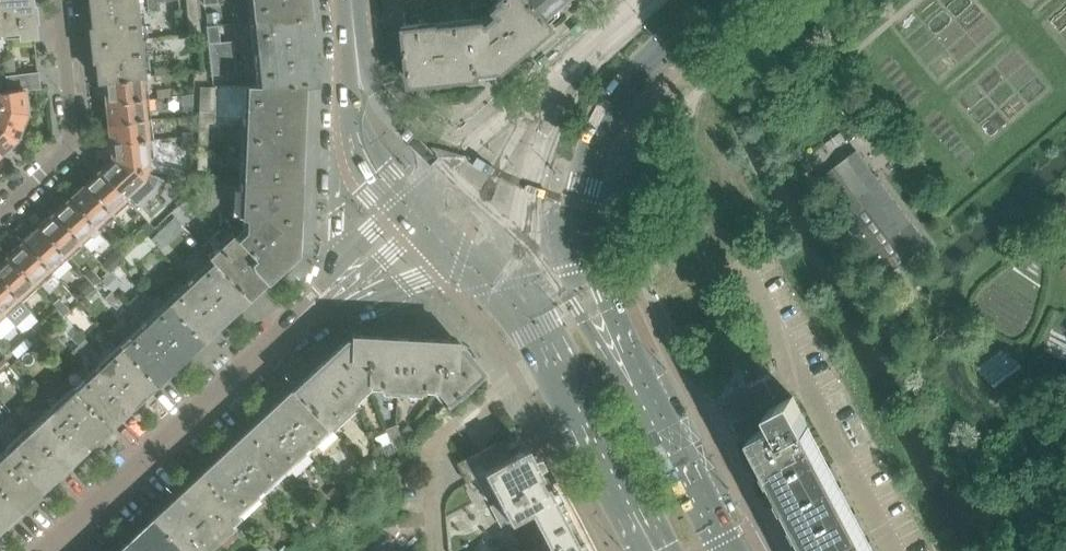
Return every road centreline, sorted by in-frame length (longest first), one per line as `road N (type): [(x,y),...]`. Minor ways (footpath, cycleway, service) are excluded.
road 1 (residential): [(47,550),(285,331)]
road 2 (secondary): [(579,206),(594,141),(627,81),(711,0)]
road 3 (secondary): [(534,329),(652,550)]
road 4 (residential): [(0,215),(68,150),(58,0)]
road 5 (secondary): [(609,37),(563,99),(530,188),(522,245)]
road 6 (tertiary): [(609,37),(538,78),(440,170)]
road 7 (secondary): [(728,550),(637,363)]
road 8 (secondary): [(637,363),(589,264),(579,206)]
road 9 (residential): [(327,312),(418,283),(488,276)]
road 10 (tertiary): [(440,170),(387,113),(354,41)]
road 11 (tertiary): [(637,363),(599,342),(529,254)]
road 12 (residential): [(350,126),(334,272)]
road 13 (residential): [(327,312),(417,223)]

